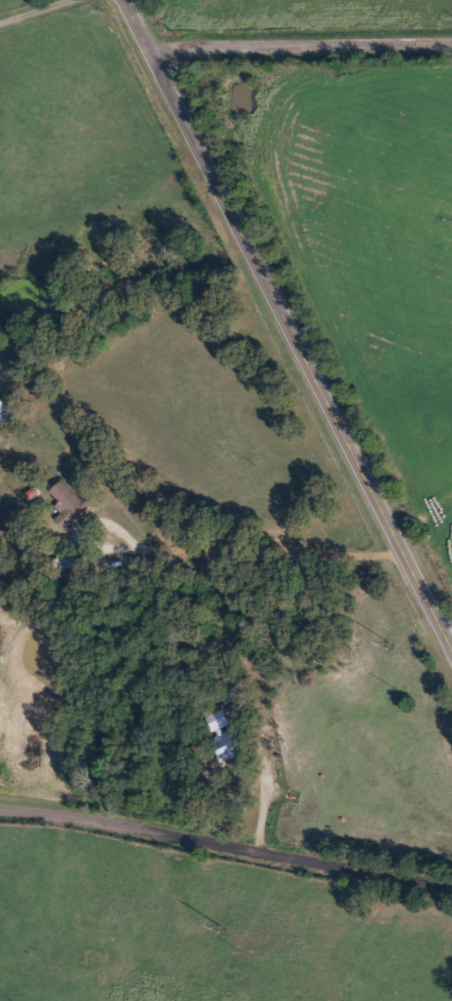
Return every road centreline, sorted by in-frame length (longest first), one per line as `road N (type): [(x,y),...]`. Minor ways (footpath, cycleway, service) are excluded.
road 1 (tertiary): [(122,0),(451,650)]
road 2 (residential): [(0,808),(451,879)]
road 3 (residential): [(451,41),(199,49),(179,63),(149,53)]

